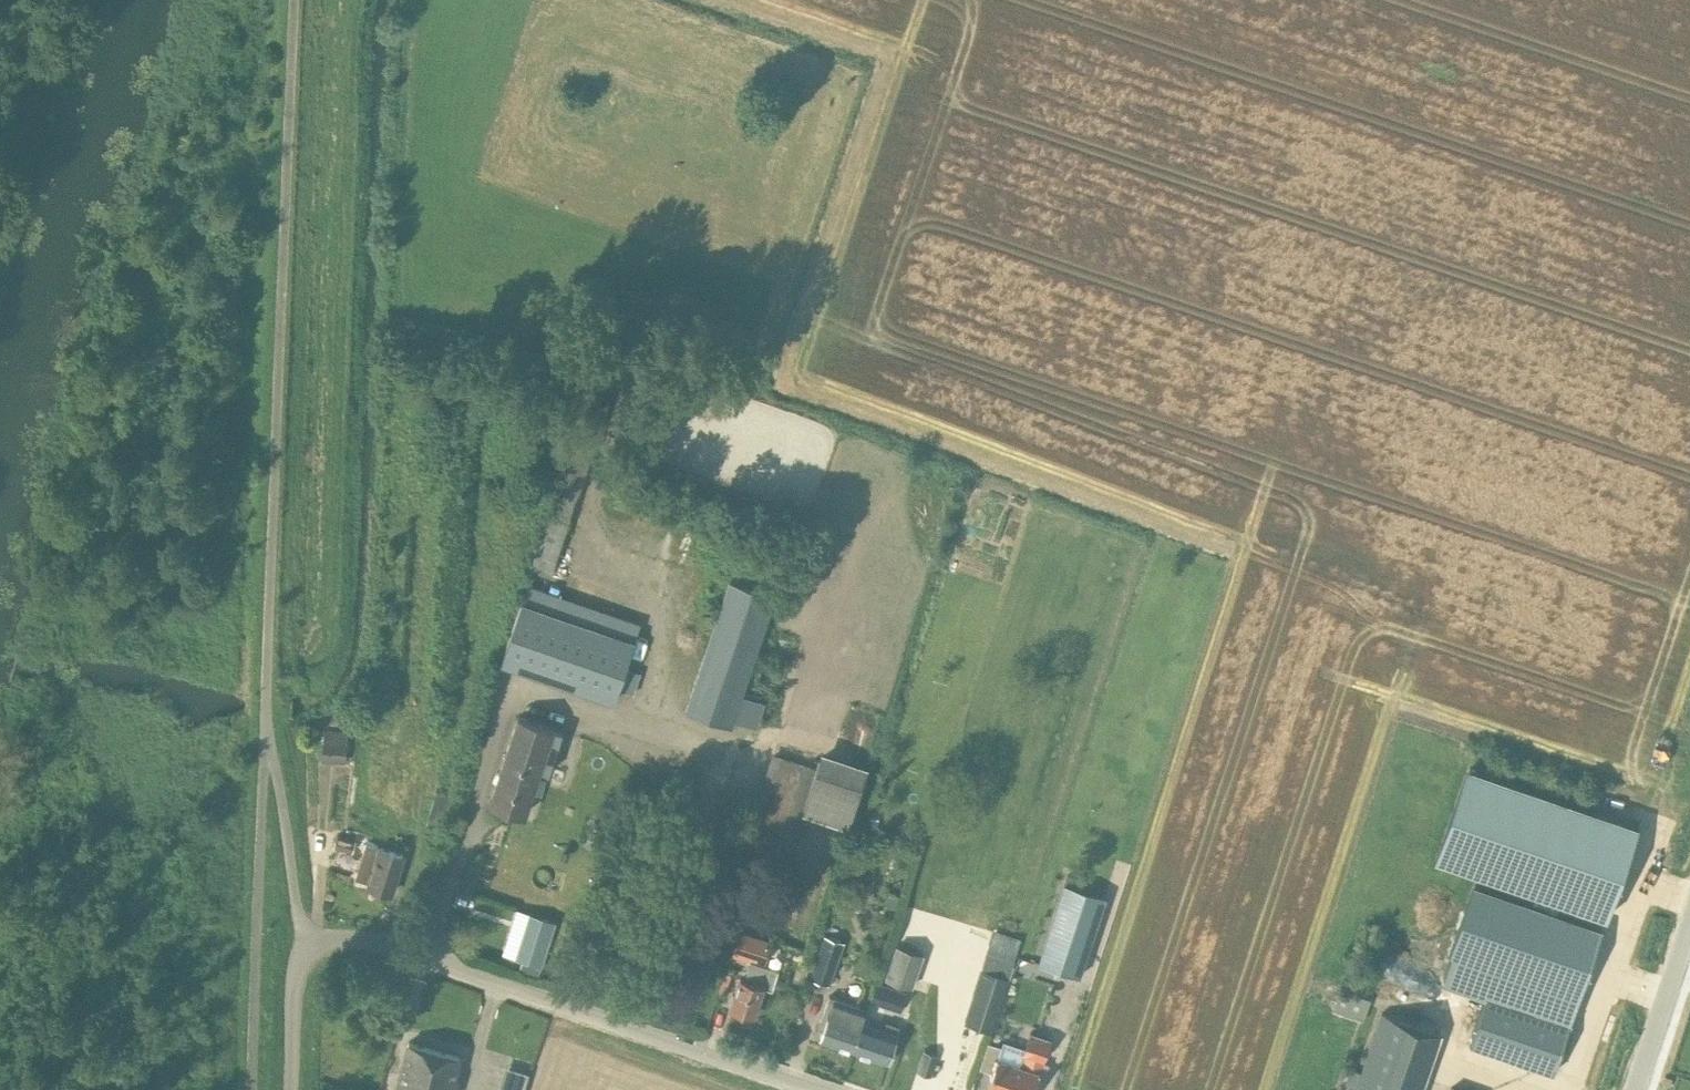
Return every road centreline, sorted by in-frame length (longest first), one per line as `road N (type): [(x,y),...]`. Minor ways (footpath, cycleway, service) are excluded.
road 1 (unclassified): [(267,740),(294,0)]
road 2 (unclassified): [(817,1089),(388,948),(302,928)]
road 3 (unclassified): [(250,1089),(267,740)]
road 4 (unclassified): [(302,928),(267,740)]
road 5 (tertiary): [(1637,1089),(1689,929)]
road 6 (unclassified): [(291,1089),(302,928)]

